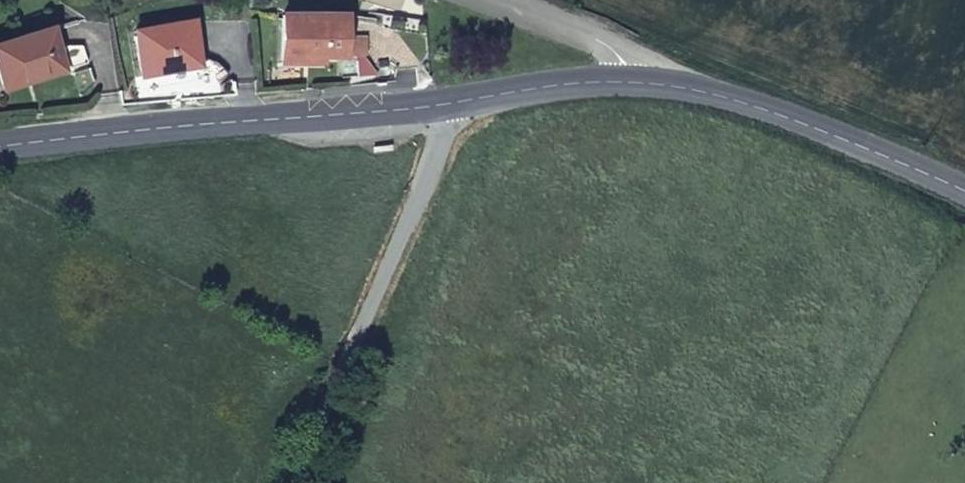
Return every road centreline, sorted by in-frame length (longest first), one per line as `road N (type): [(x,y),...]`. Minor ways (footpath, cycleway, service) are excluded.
road 1 (secondary): [(444,102),(0,147)]
road 2 (unclassified): [(444,102),(446,129),(295,482)]
road 3 (secondary): [(964,192),(732,98),(636,81)]
road 4 (secondary): [(636,81),(444,102)]
road 5 (unclassified): [(636,81),(608,50),(477,0)]

